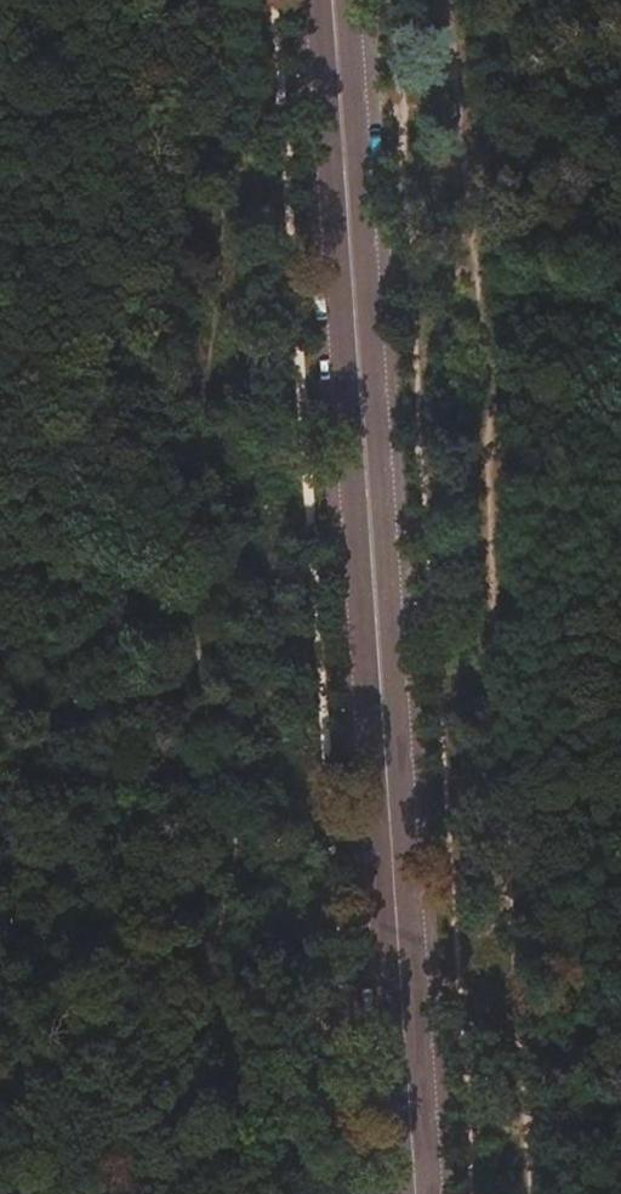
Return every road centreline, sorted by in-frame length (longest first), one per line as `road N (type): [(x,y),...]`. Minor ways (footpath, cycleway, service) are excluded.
road 1 (secondary): [(414,1193),(329,0)]

